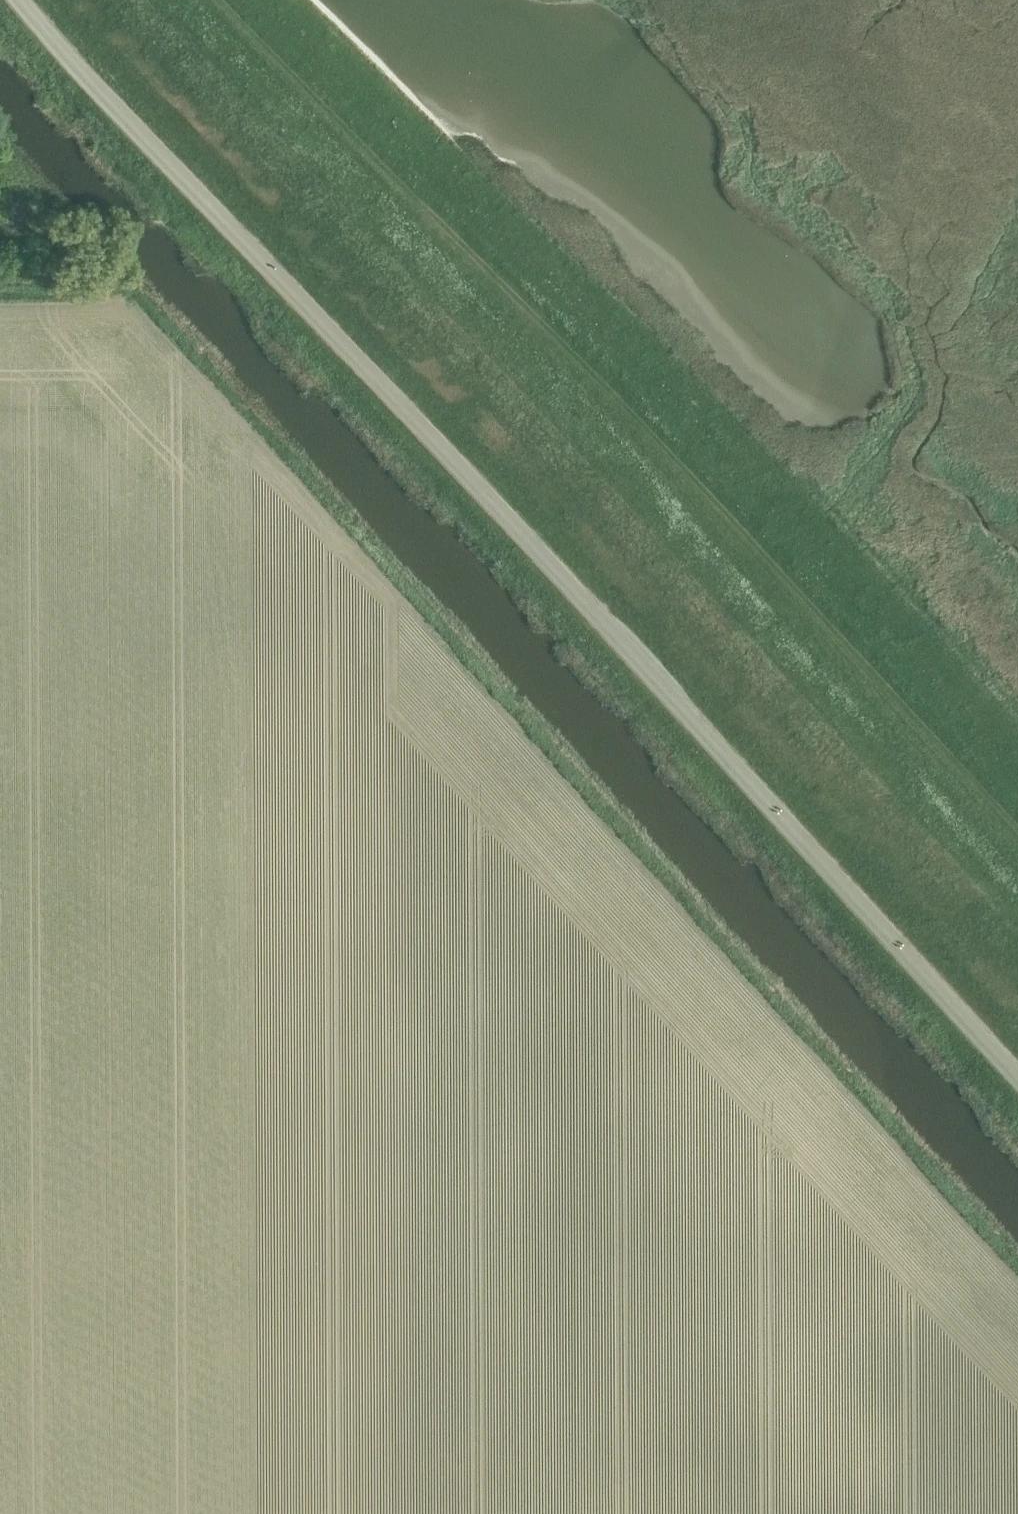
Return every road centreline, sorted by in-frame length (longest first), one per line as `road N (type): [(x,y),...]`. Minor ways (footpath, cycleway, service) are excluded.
road 1 (unclassified): [(1017,1078),(18,0)]
road 2 (track): [(1017,878),(207,0)]

